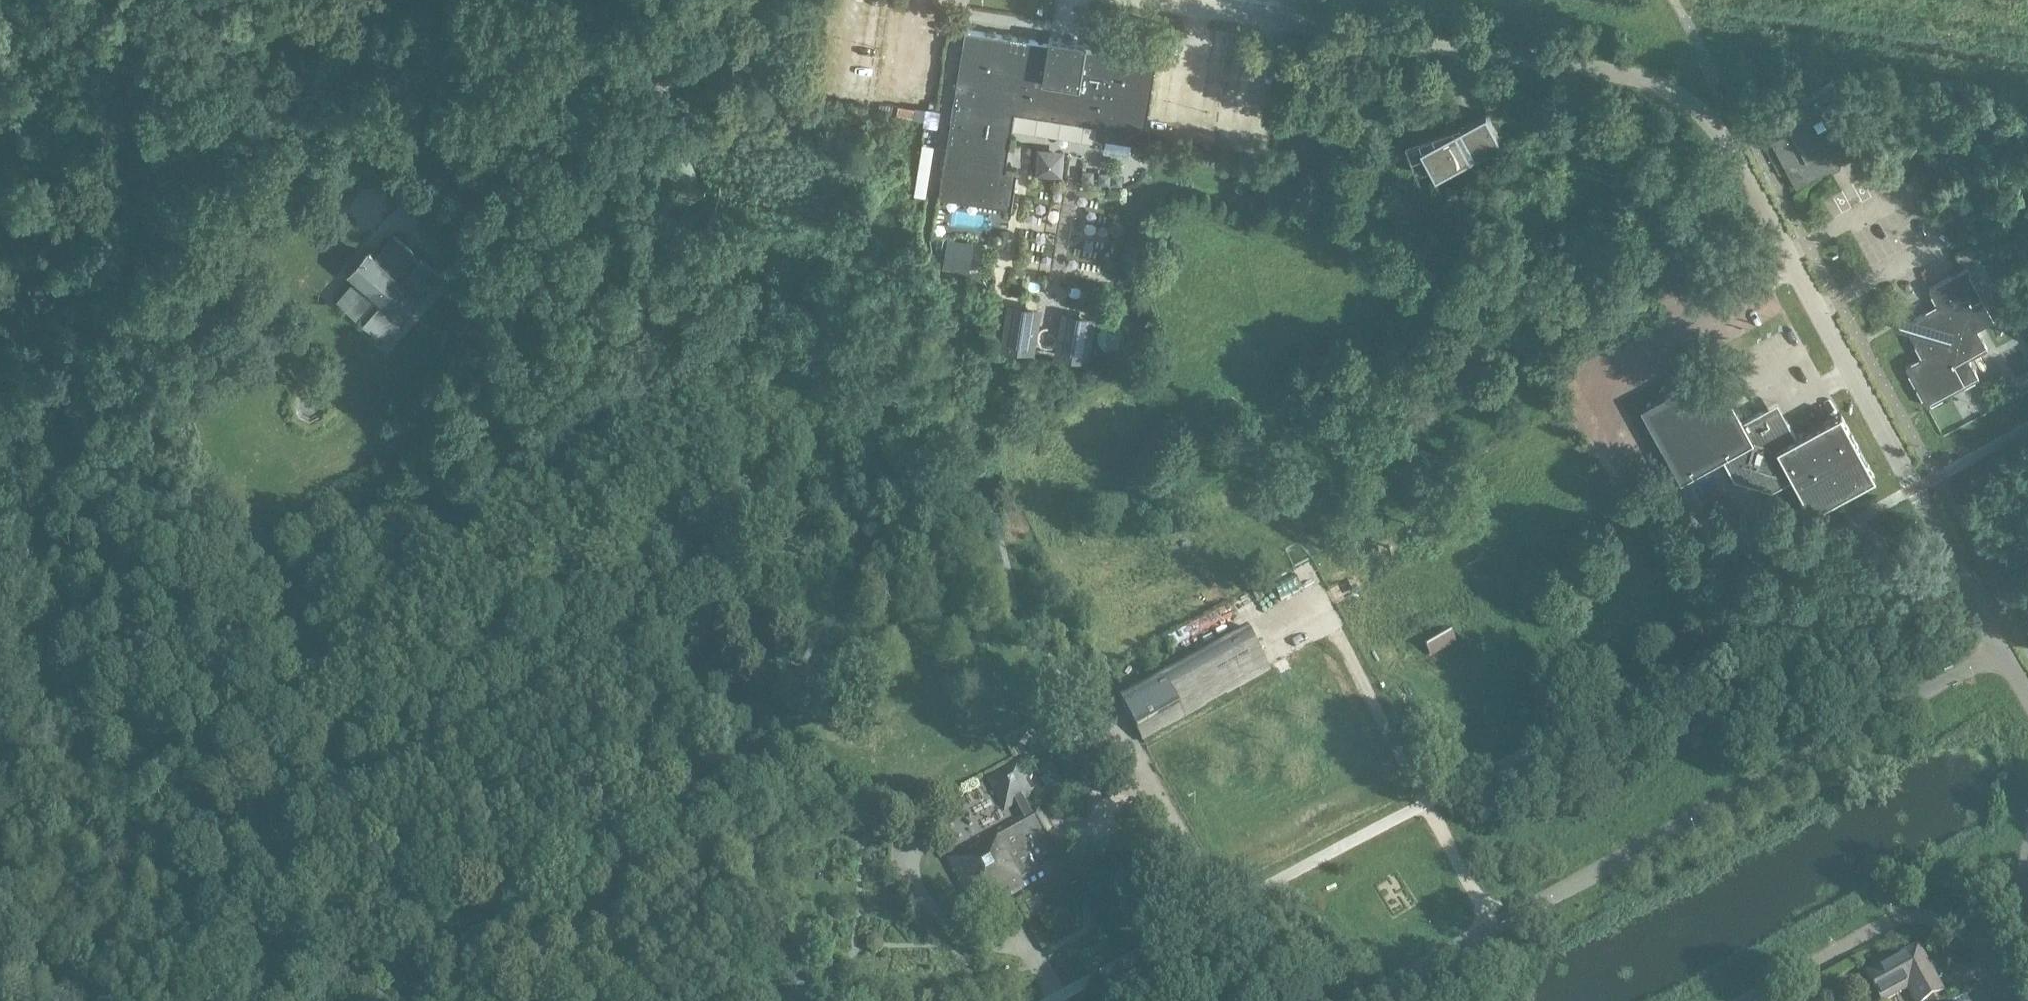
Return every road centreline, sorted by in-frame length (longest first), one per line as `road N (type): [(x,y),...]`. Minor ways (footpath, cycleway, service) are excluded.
road 1 (unclassified): [(1918,490),(1710,122),(1665,91),(1135,0)]
road 2 (unclassified): [(2008,657),(1493,928)]
road 3 (track): [(674,75),(479,304),(483,374),(518,425)]
road 4 (residential): [(1780,1000),(1919,925),(1957,934),(1996,1000)]
road 5 (unclassified): [(1918,490),(2008,657)]
road 6 (unclassified): [(1493,928),(1360,1000)]
road 7 (unclassified): [(1493,928),(1425,803)]

